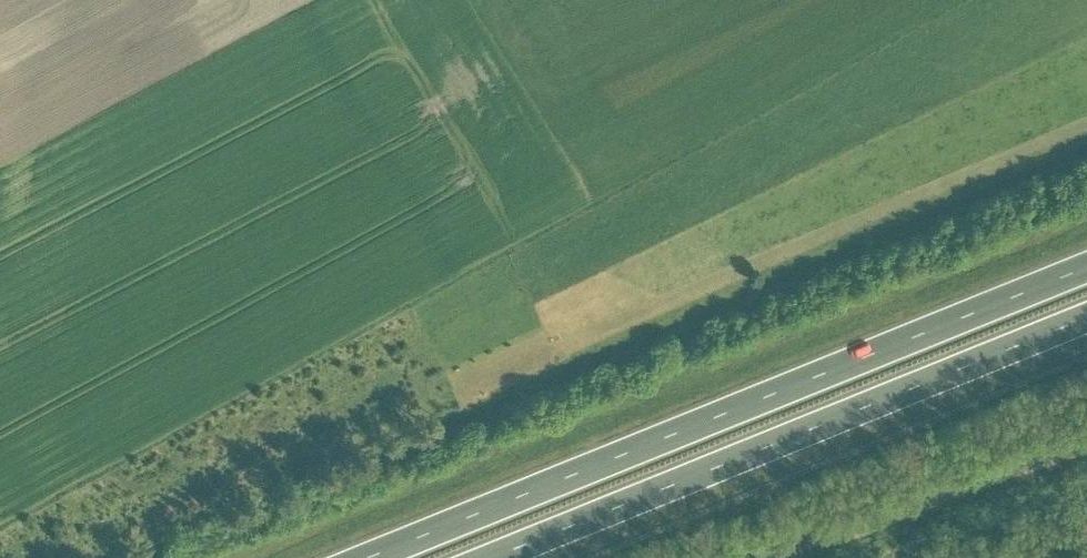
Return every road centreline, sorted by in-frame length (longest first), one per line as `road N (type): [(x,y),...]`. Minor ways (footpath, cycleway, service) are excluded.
road 1 (trunk): [(1086,265),(363,557)]
road 2 (trunk): [(495,557),(1086,319)]
road 3 (track): [(1086,438),(768,557)]

